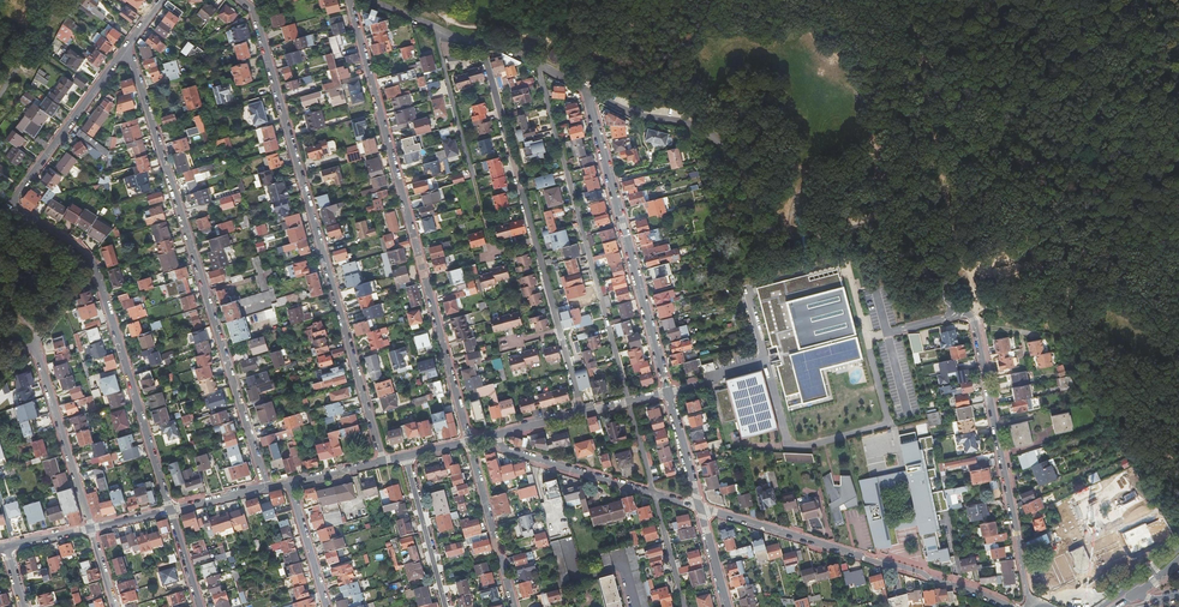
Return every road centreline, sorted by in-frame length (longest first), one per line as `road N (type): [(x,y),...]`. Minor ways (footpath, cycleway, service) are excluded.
road 1 (residential): [(1030,606),(970,312),(950,301),(903,235),(881,225),(810,238),(788,232),(722,146),(586,93)]
road 2 (track): [(422,0),(464,27),(585,48),(696,88),(808,175),(949,185),(918,49)]
road 3 (residential): [(170,511),(93,267),(13,206),(125,49)]
road 4 (track): [(970,312),(949,185),(986,194),(1043,255),(1157,439),(1178,453)]
road 5 (residential): [(380,460),(254,9),(241,0)]
road 6 (residential): [(125,49),(265,488)]
road 7 (residential): [(349,0),(466,440)]
road 8 (residential): [(537,66),(627,401)]
road 9 (residential): [(700,507),(1013,606)]
road 10 (residential): [(586,93),(668,393)]
road 11 (track): [(918,49),(995,127),(1043,162),(1127,273)]
road 12 (residential): [(445,33),(451,59),(484,57),(535,245)]
road 13 (track): [(1043,162),(1148,83),(1154,61),(1115,26),(1118,12),(1142,0)]
road 14 (residential): [(495,255),(436,29)]
road 15 (residential): [(90,528),(36,344)]
road 16 (residential): [(653,493),(503,450),(490,436)]
road 17 (residential): [(511,606),(466,440)]
road 18 (residential): [(403,455),(447,606)]
road 19 (residential): [(287,482),(325,606)]

